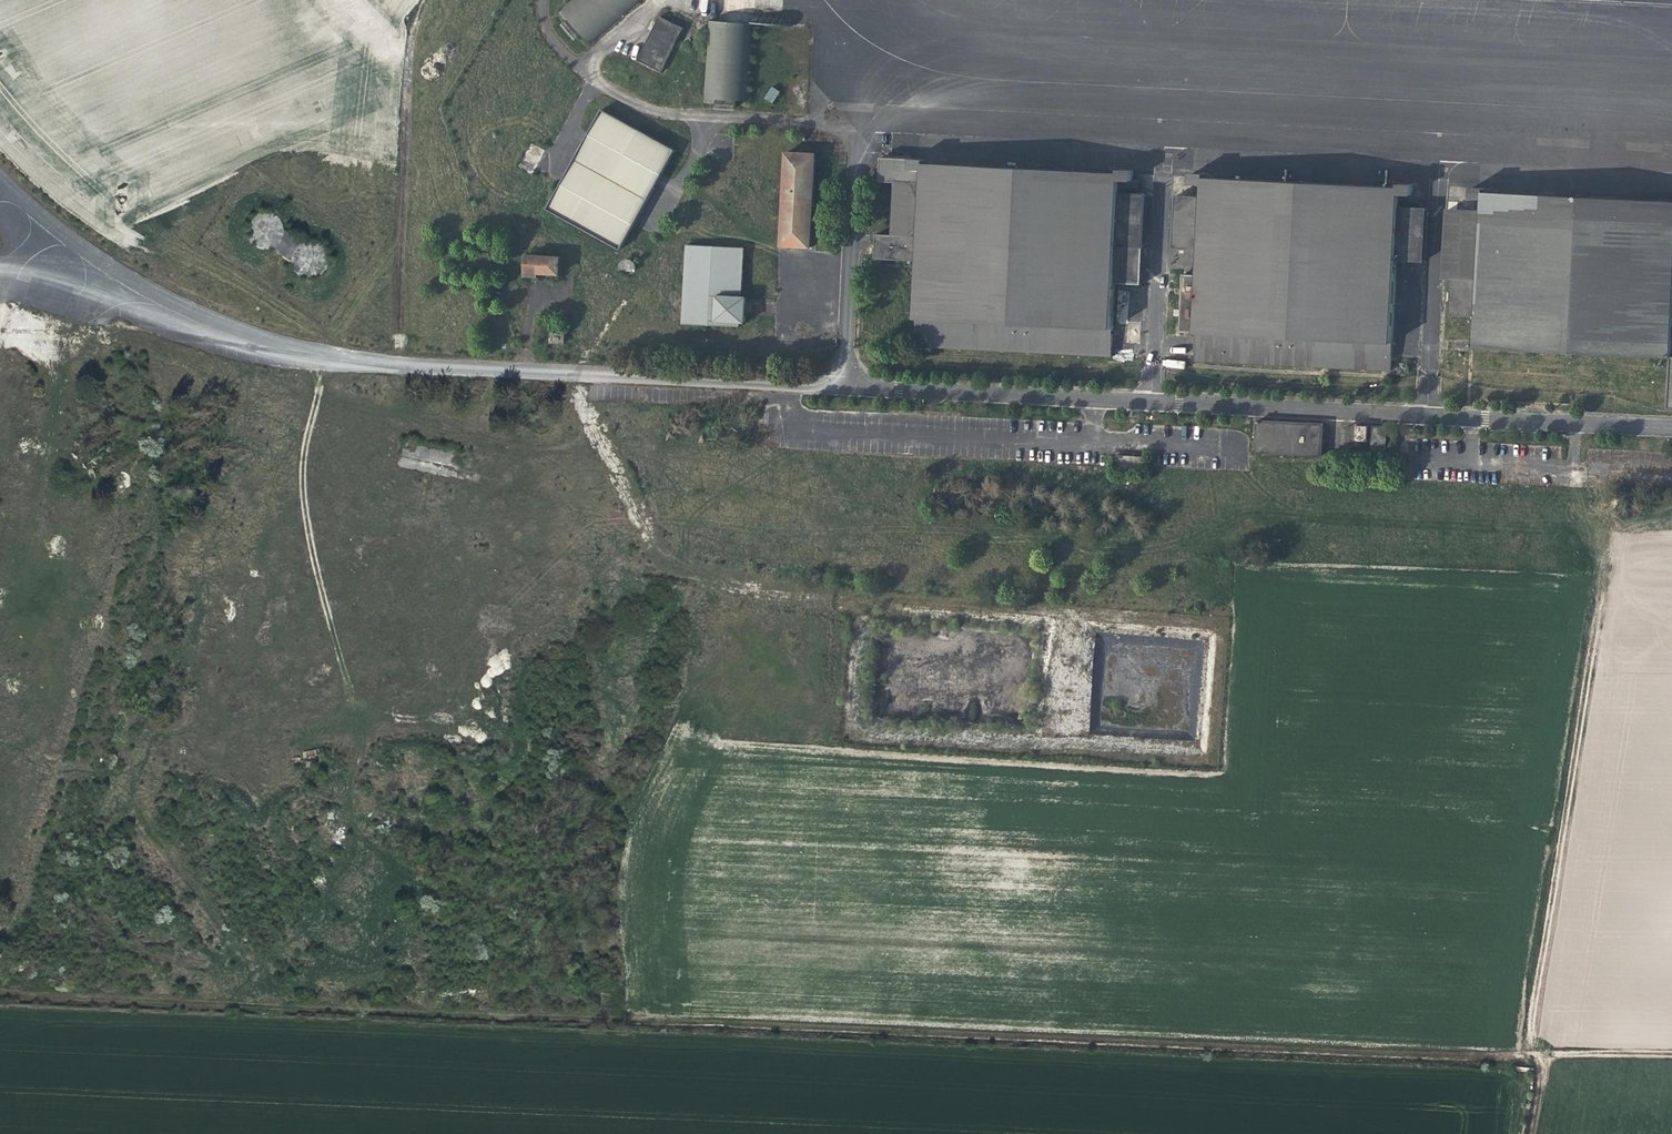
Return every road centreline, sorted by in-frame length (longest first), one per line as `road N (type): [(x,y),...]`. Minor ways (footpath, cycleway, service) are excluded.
road 1 (track): [(1671,1053),(1542,1051)]

